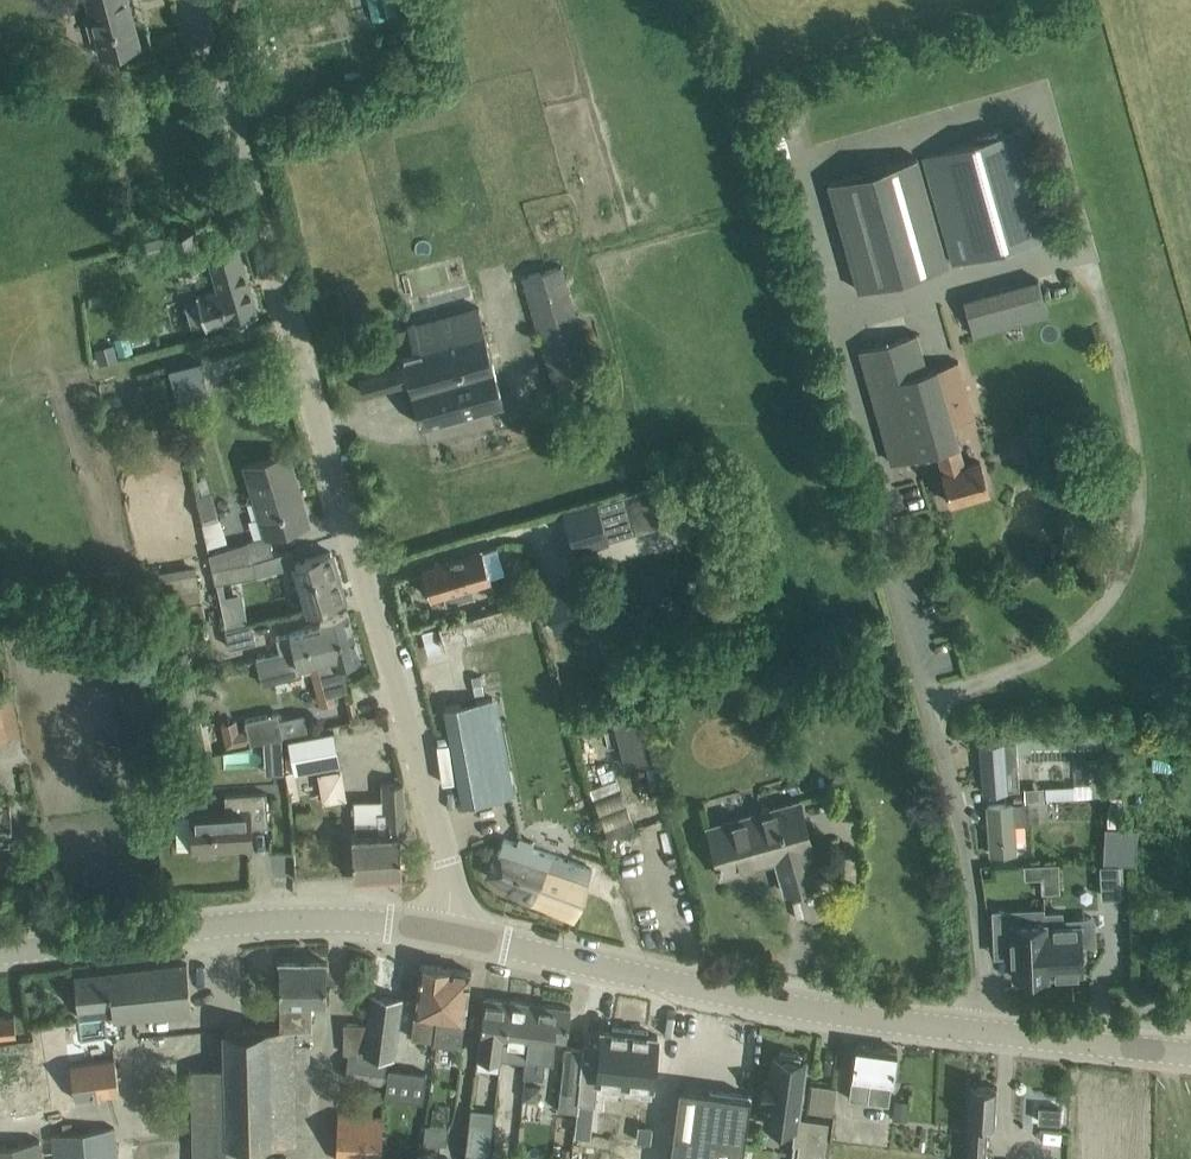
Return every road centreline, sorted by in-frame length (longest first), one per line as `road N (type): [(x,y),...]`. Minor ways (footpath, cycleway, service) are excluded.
road 1 (unclassified): [(461,934),(399,680),(186,0)]
road 2 (tertiary): [(984,1035),(725,995),(461,934)]
road 3 (residential): [(984,1035),(949,831),(865,519)]
road 4 (tertiary): [(0,954),(341,918),(461,934)]
road 5 (tertiary): [(1190,1056),(984,1035)]

